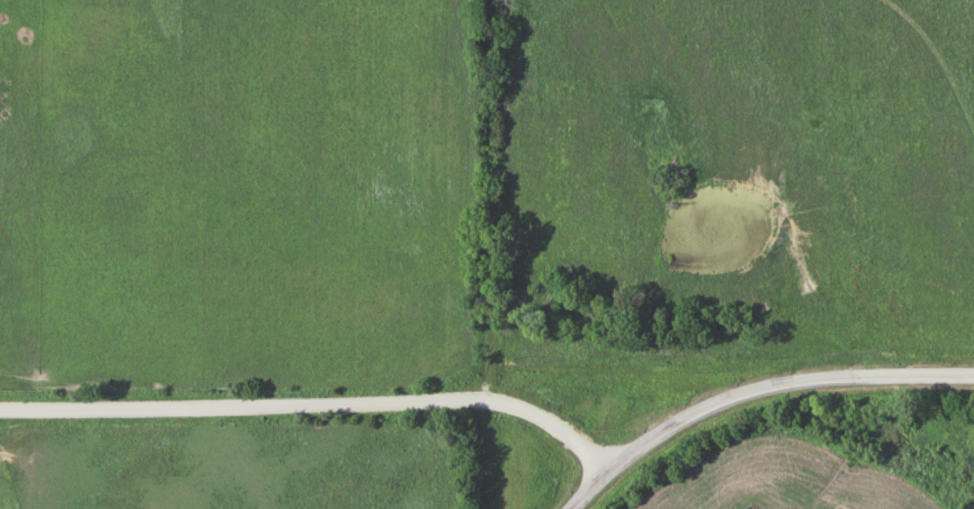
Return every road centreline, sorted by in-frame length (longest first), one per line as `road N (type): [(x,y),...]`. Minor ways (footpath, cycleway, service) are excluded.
road 1 (residential): [(0,410),(491,403),(557,426),(611,474)]
road 2 (residential): [(491,403),(493,0)]
road 3 (tertiary): [(611,474),(696,414),(786,382),(973,376)]

